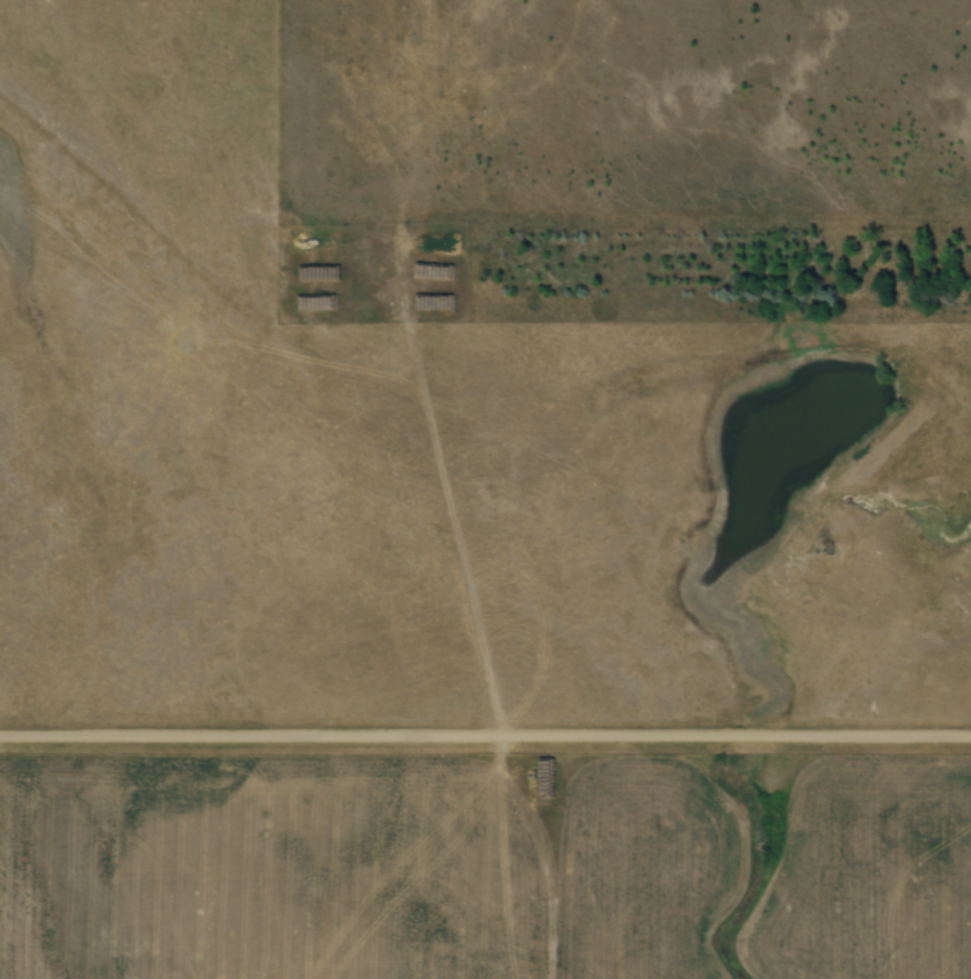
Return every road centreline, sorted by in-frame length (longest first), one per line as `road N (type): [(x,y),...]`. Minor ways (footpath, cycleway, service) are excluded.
road 1 (residential): [(0,735),(970,735)]

